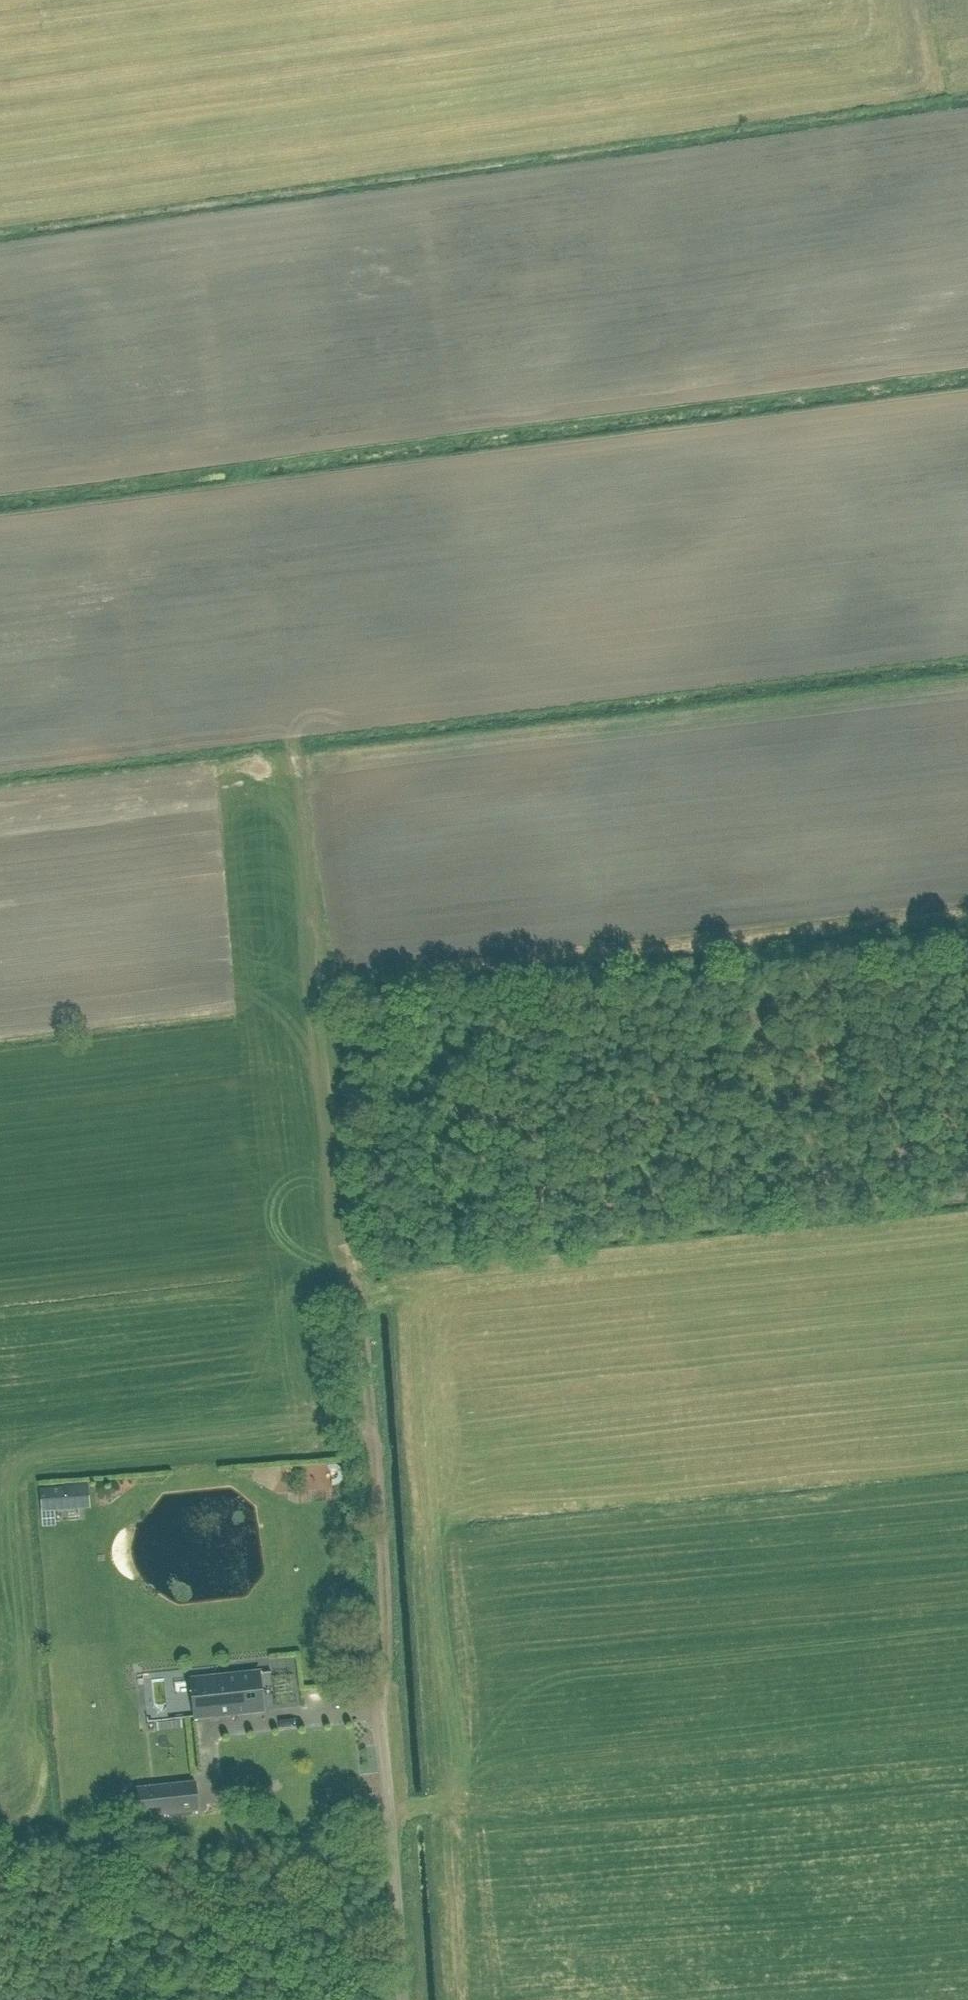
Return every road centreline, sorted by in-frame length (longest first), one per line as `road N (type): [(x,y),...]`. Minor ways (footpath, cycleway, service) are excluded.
road 1 (track): [(380,1716),(355,1272)]
road 2 (unclassified): [(402,1999),(380,1716)]

